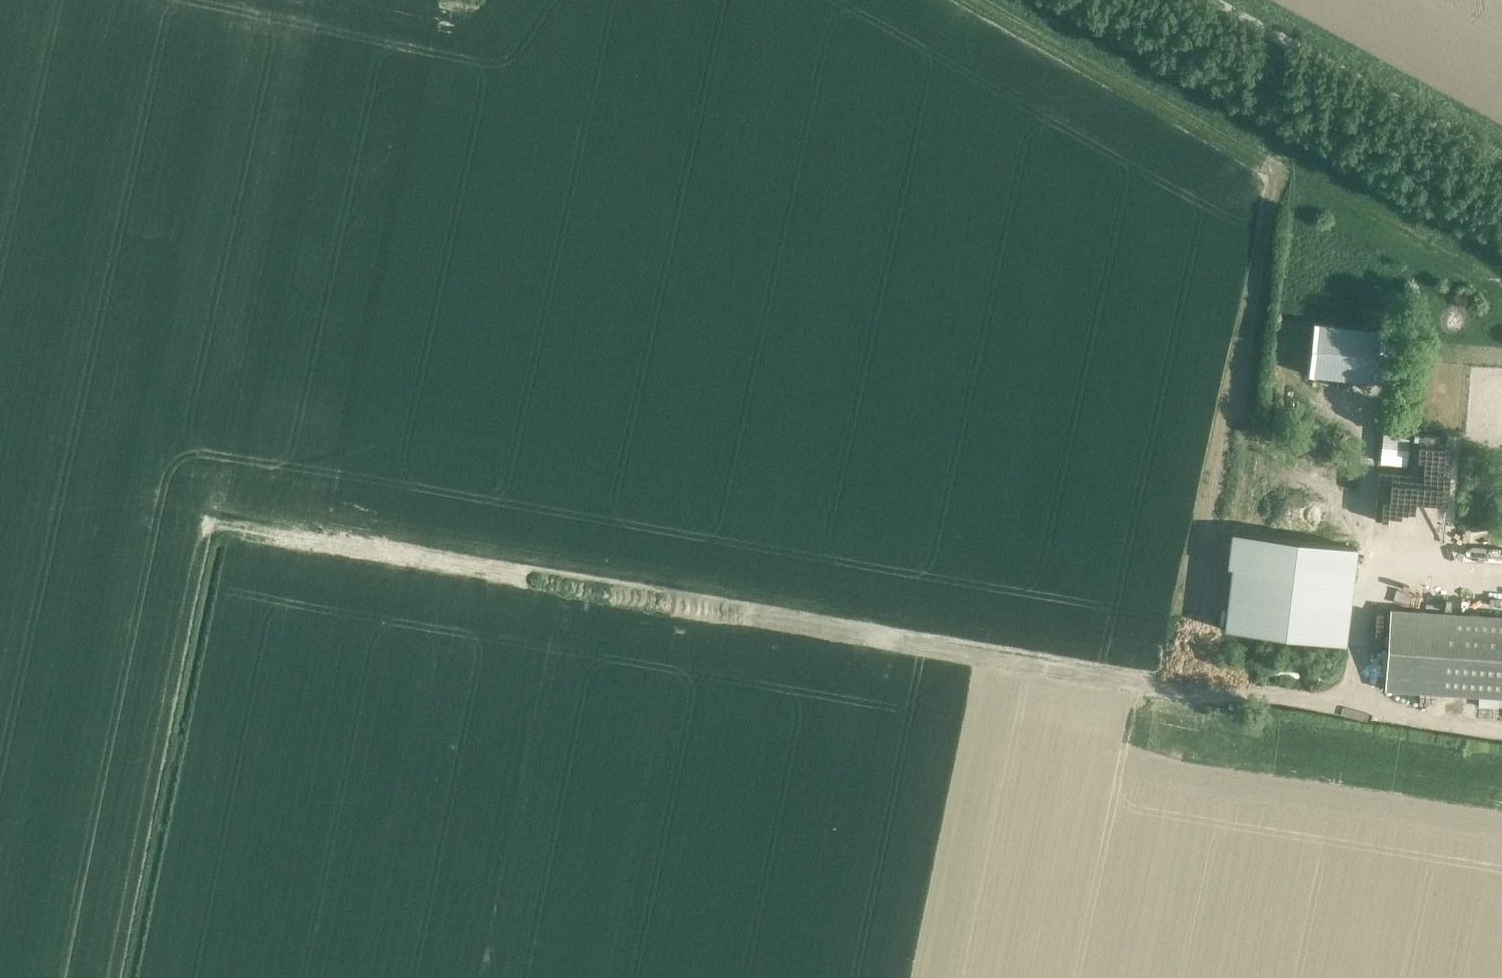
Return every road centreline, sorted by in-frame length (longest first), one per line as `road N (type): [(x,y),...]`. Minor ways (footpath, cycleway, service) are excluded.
road 1 (unclassified): [(1501,157),(1218,0)]

